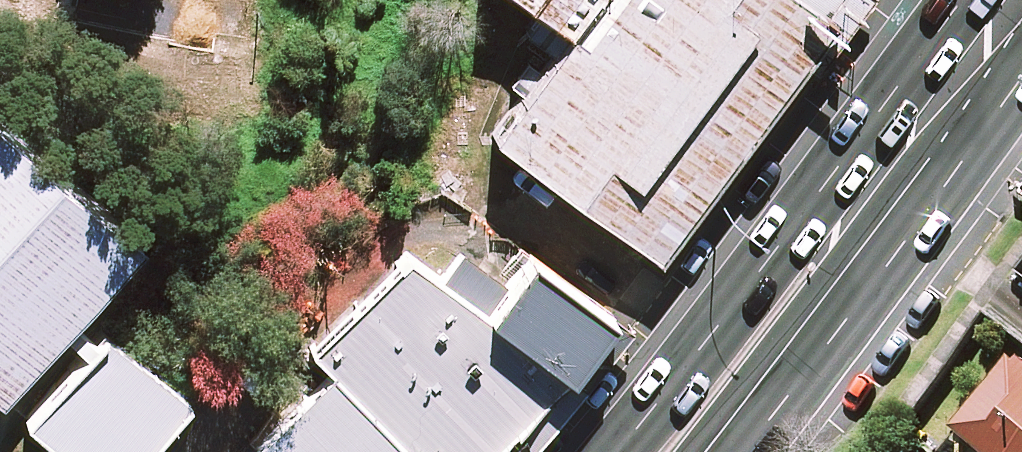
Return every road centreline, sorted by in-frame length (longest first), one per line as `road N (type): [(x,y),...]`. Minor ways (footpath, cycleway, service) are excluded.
road 1 (secondary): [(615,451),(942,0)]
road 2 (secondary): [(1021,57),(724,451)]

